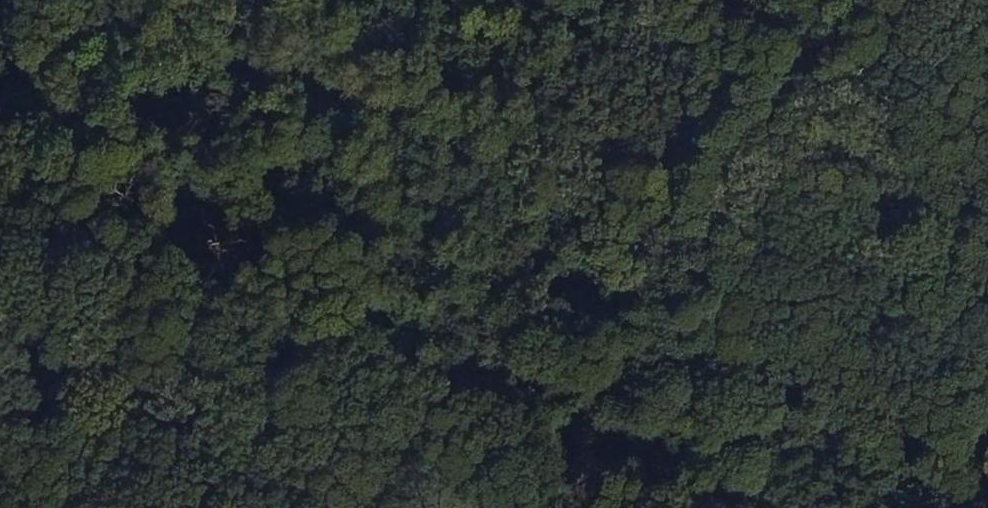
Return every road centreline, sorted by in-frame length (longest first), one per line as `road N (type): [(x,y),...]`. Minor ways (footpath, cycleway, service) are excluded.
road 1 (track): [(829,0),(554,507)]

